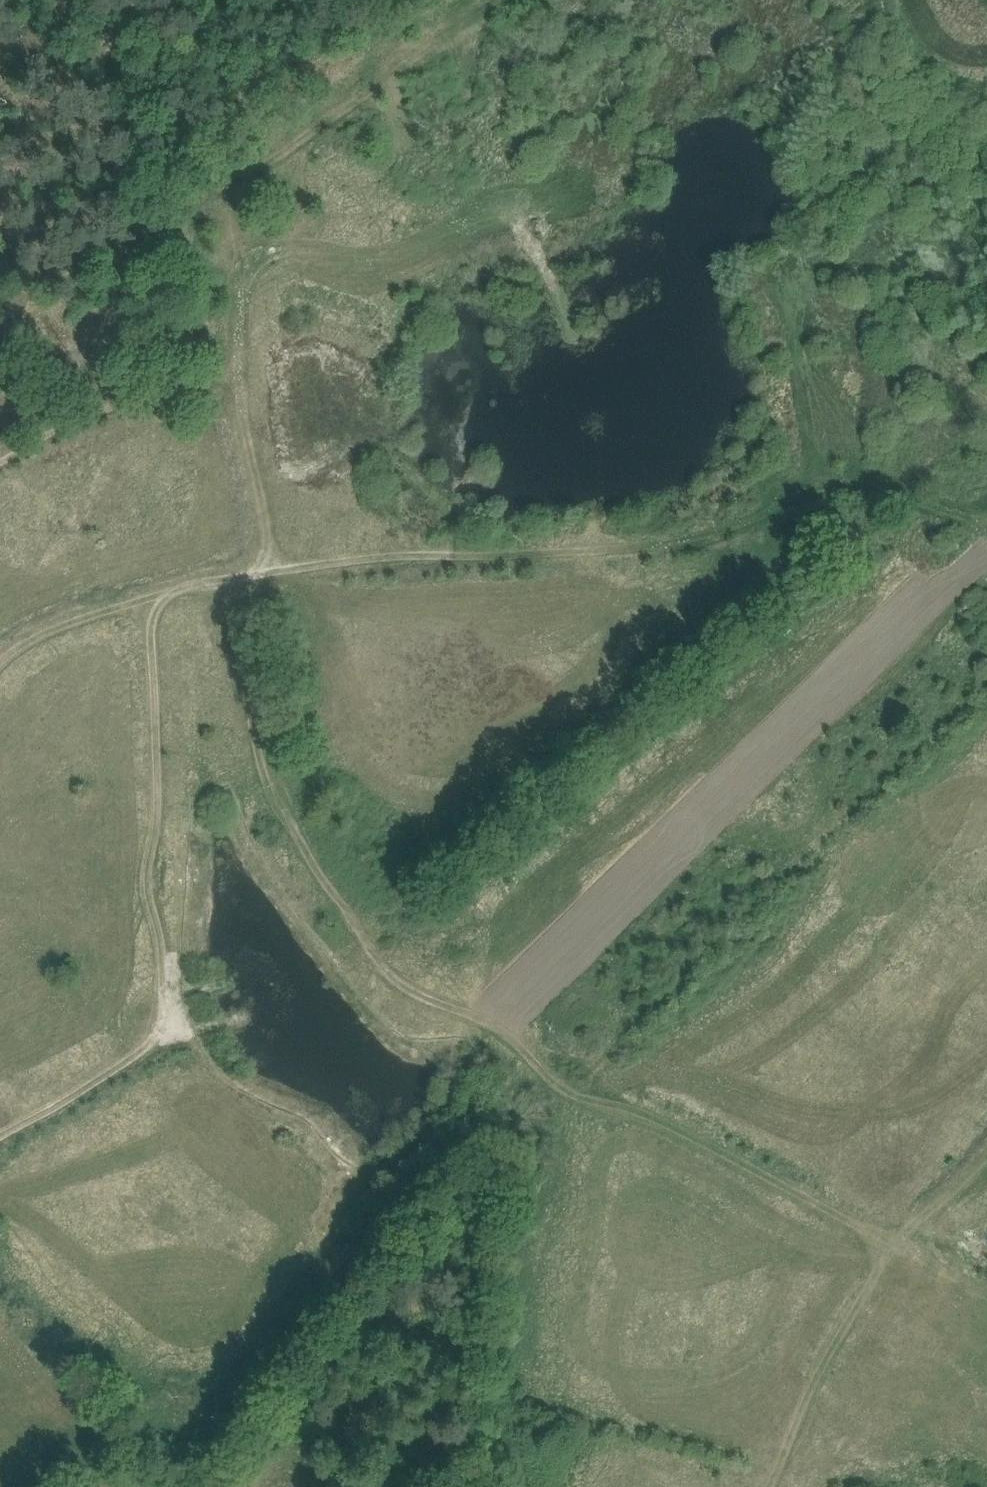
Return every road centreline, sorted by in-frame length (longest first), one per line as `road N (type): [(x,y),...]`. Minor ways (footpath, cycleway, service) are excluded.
road 1 (track): [(124,0),(139,123),(189,372),(0,456)]

